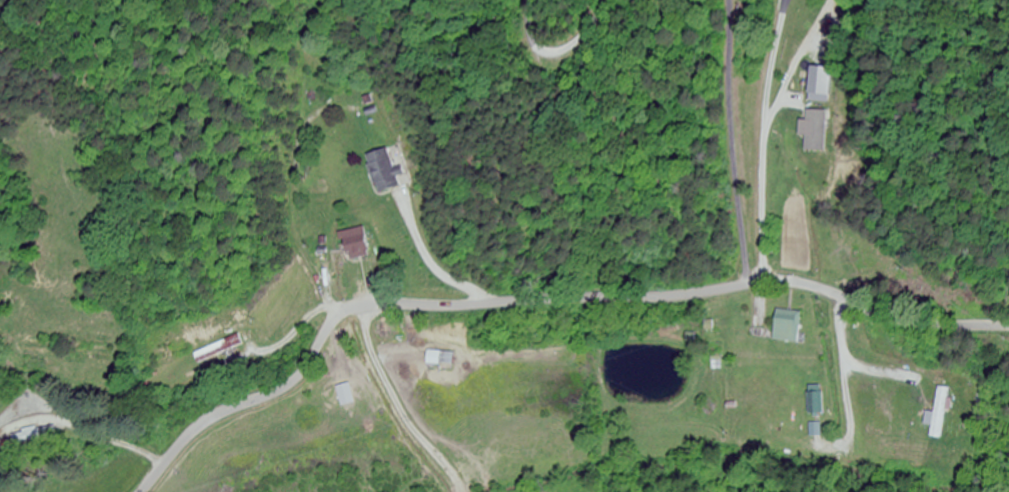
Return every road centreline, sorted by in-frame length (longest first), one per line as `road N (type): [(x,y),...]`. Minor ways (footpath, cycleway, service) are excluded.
road 1 (residential): [(1008,328),(921,324),(788,283),(680,296),(358,308),(333,324),(288,386),(206,420),(140,491)]
road 2 (residential): [(750,286),(737,0)]
road 3 (residential): [(371,306),(458,491)]
road 4 (residential): [(608,0),(577,43),(557,54),(530,40),(528,0)]

